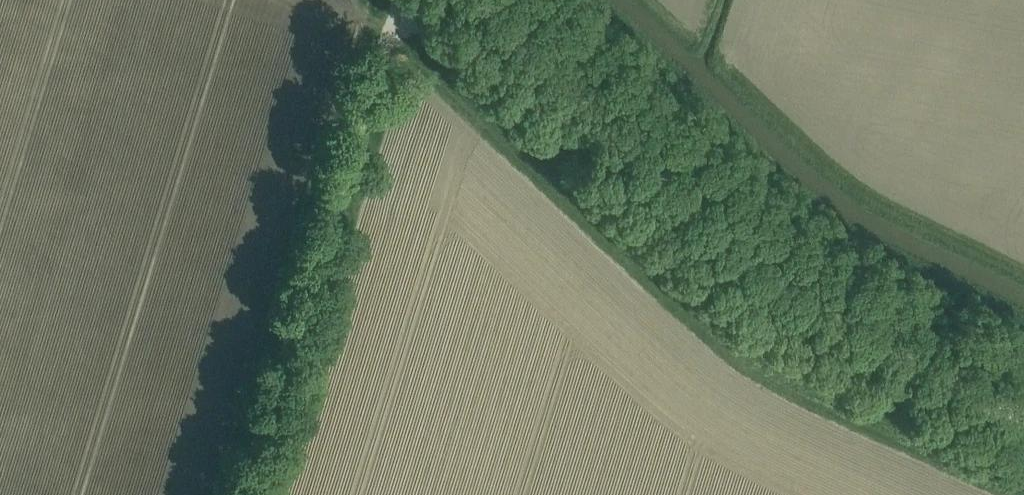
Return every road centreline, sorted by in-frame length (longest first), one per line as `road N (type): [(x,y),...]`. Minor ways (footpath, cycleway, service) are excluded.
road 1 (unclassified): [(256,494),(401,0)]
road 2 (unclassified): [(1023,424),(805,315),(612,146)]
road 3 (unclassified): [(612,146),(503,86),(406,0)]
road 4 (unclassified): [(612,146),(472,0)]

